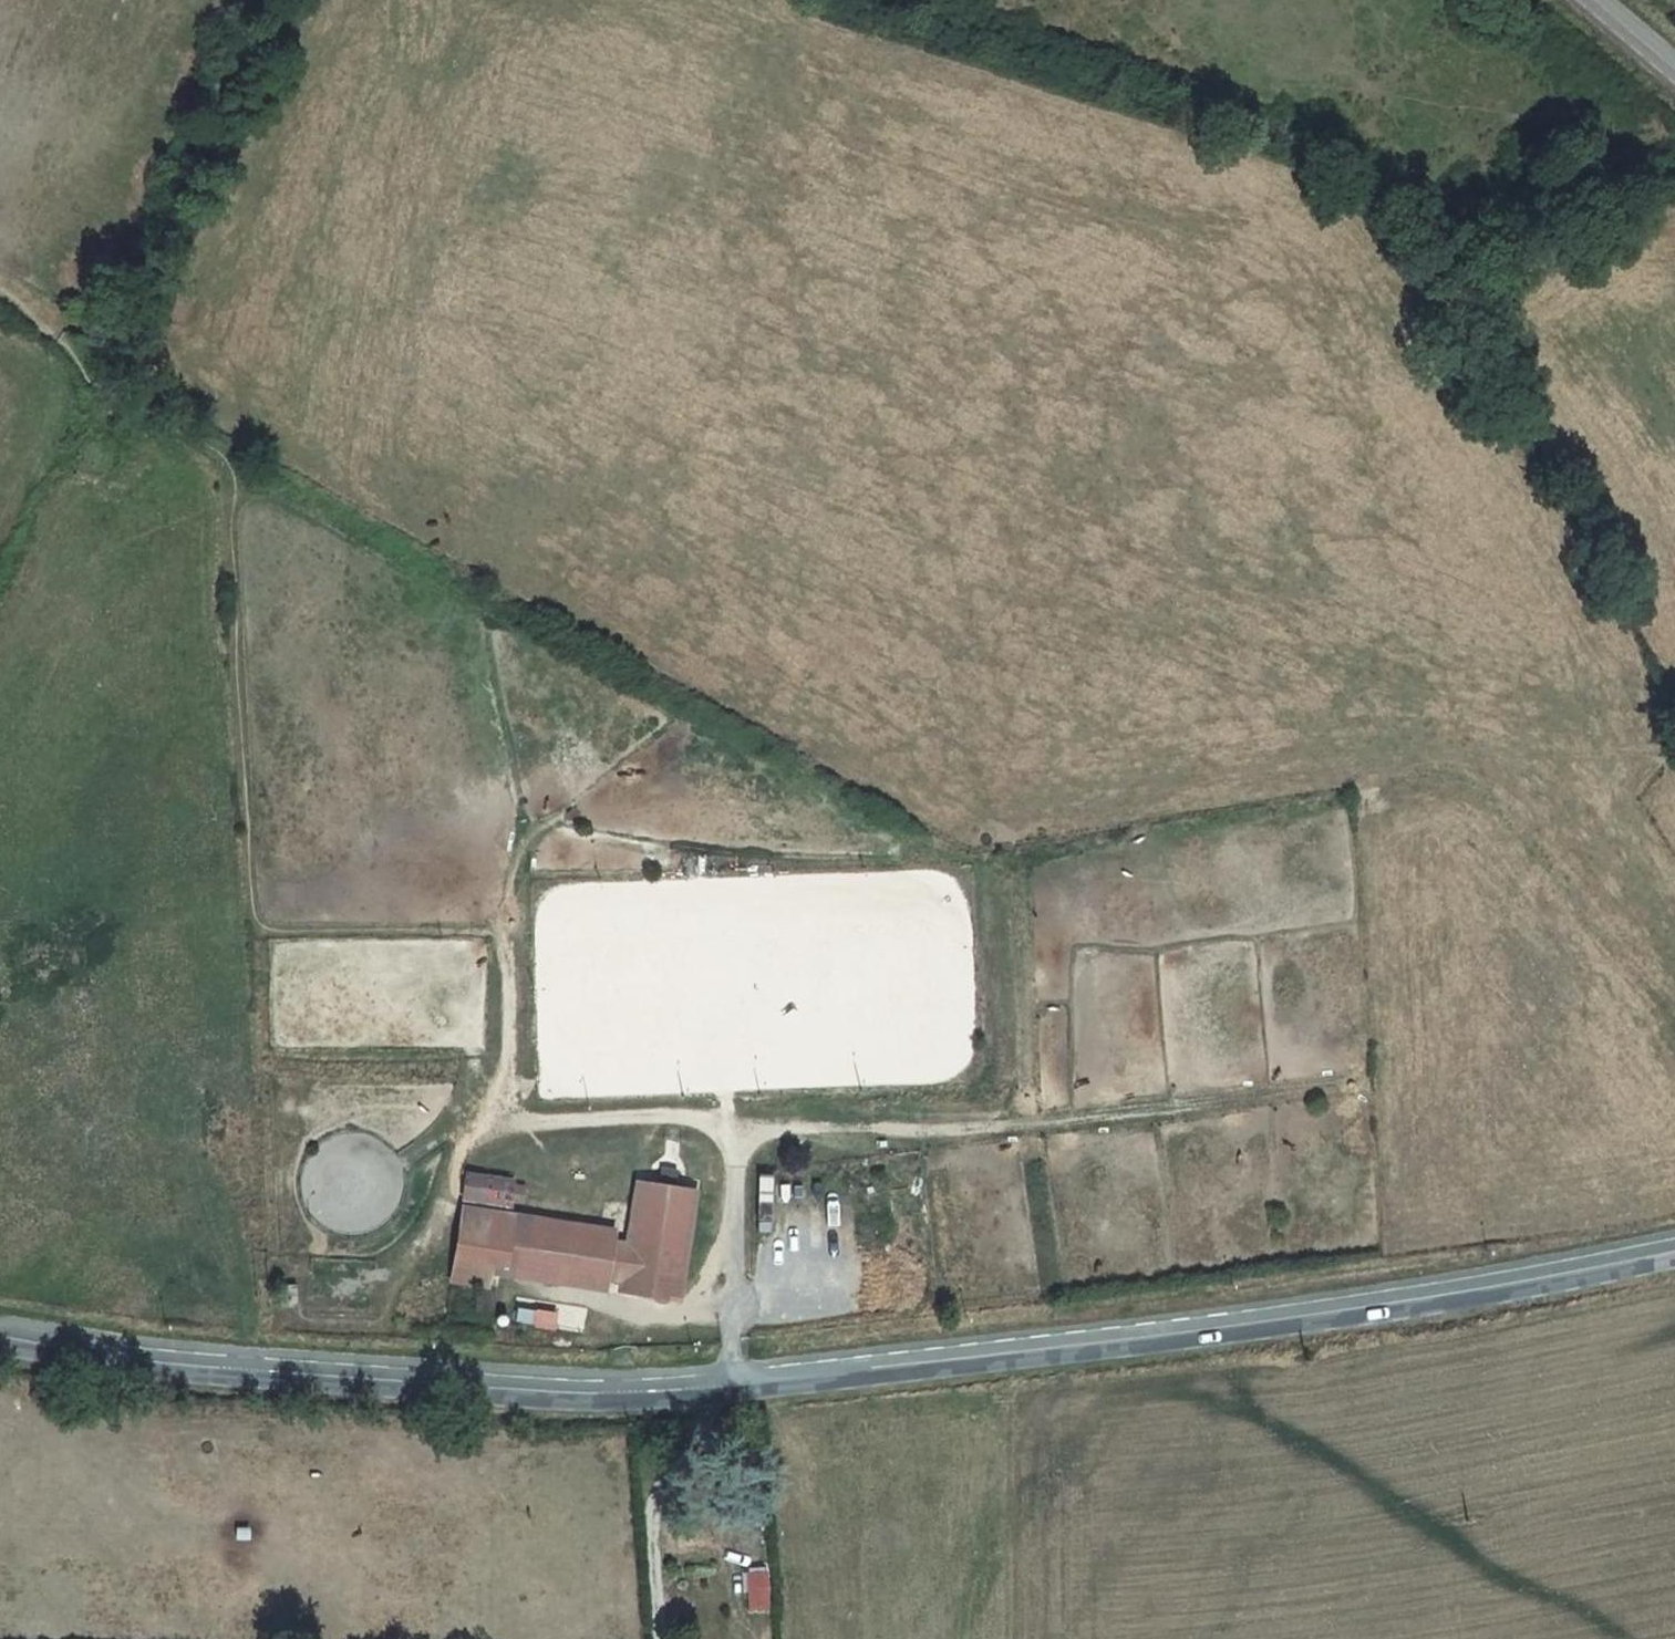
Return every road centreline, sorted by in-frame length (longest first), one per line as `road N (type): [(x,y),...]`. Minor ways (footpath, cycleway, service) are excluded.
road 1 (unclassified): [(0,1345),(519,1394),(712,1391),(1210,1332),(1674,1252)]

